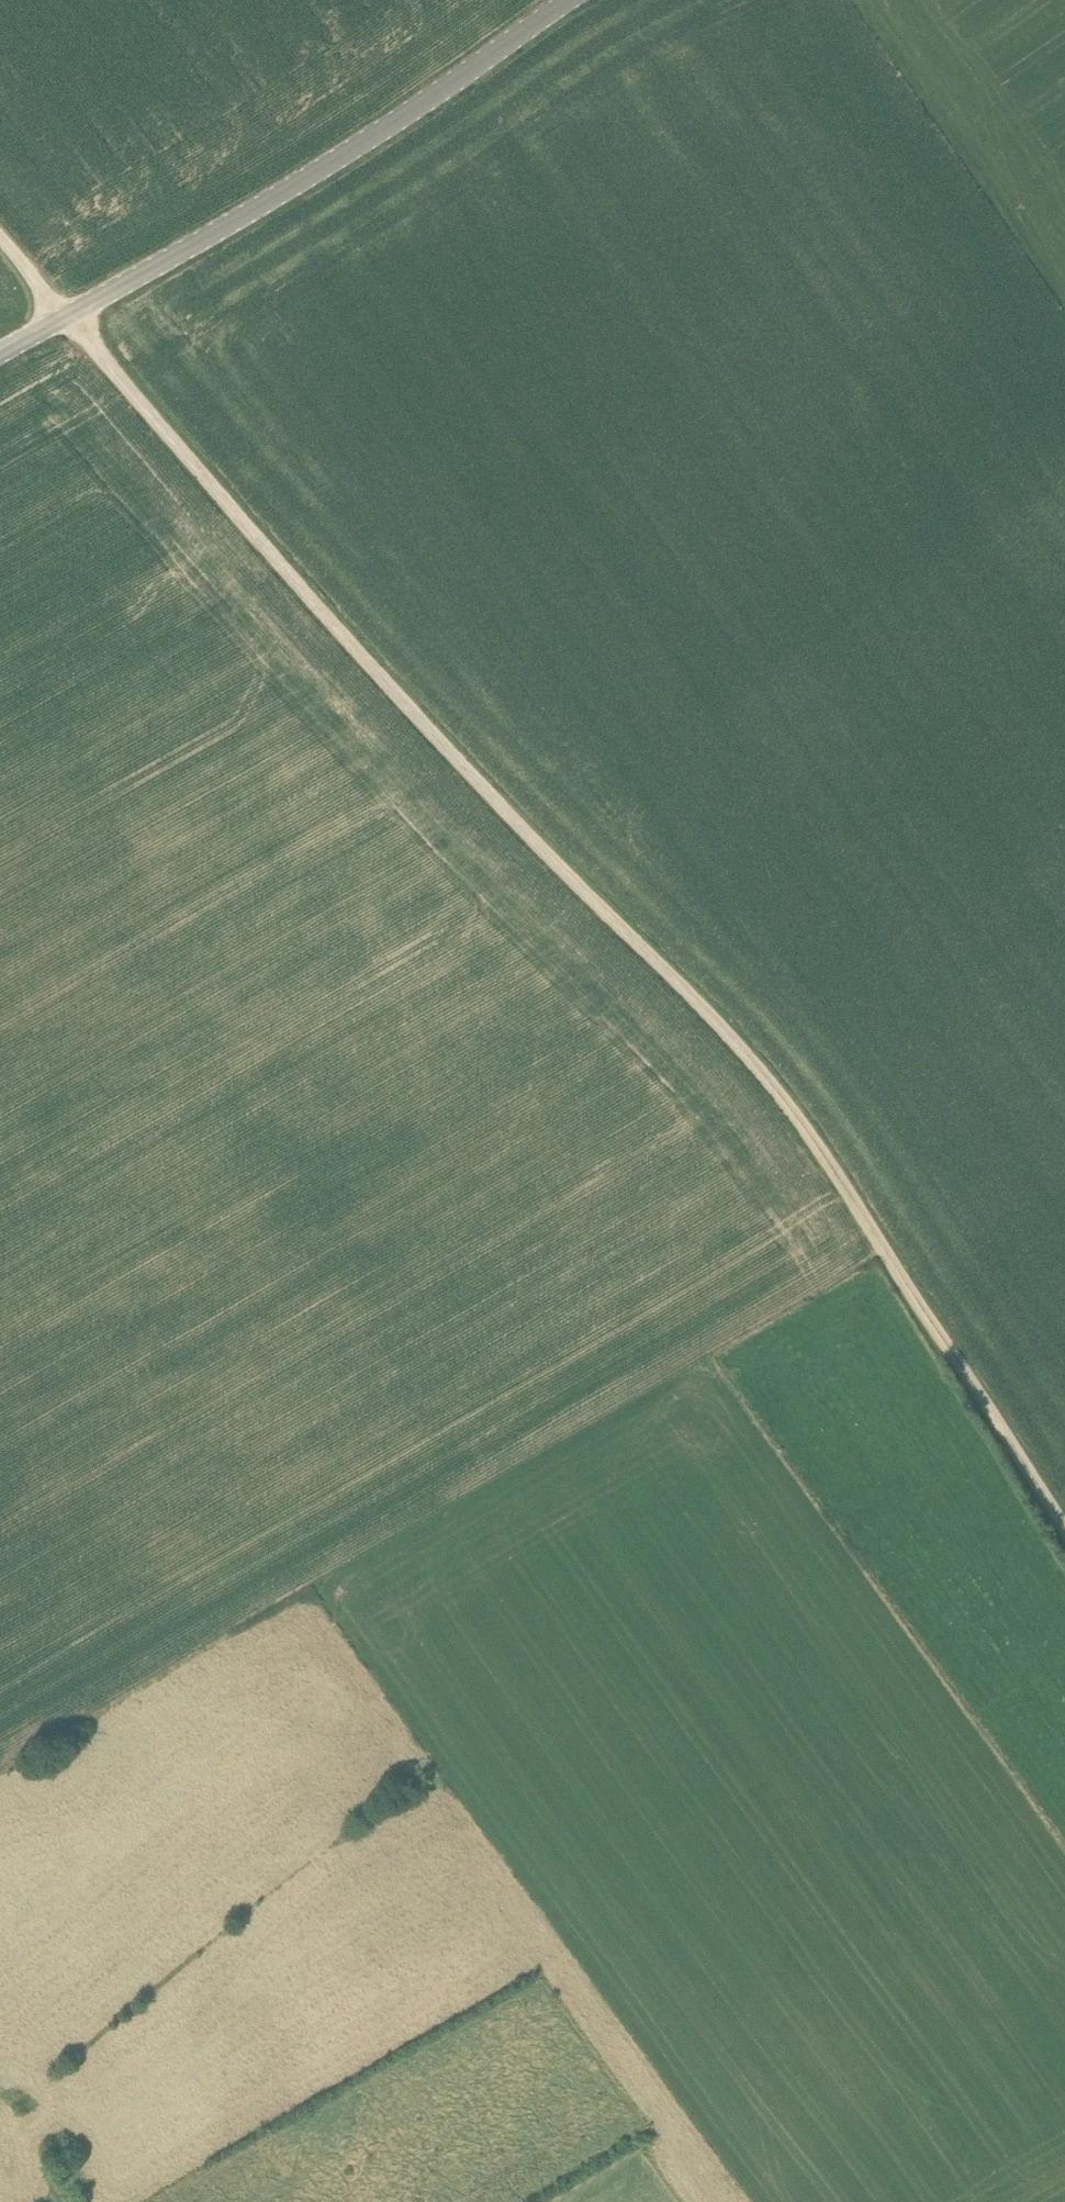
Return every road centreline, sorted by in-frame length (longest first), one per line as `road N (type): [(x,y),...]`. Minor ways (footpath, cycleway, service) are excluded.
road 1 (track): [(1064,1533),(763,1077),(399,698),(0,239)]
road 2 (track): [(243,523),(181,586),(52,673),(48,703),(198,1012),(317,1283),(434,1512)]
road 3 (unclassified): [(569,0),(370,138),(64,318)]

